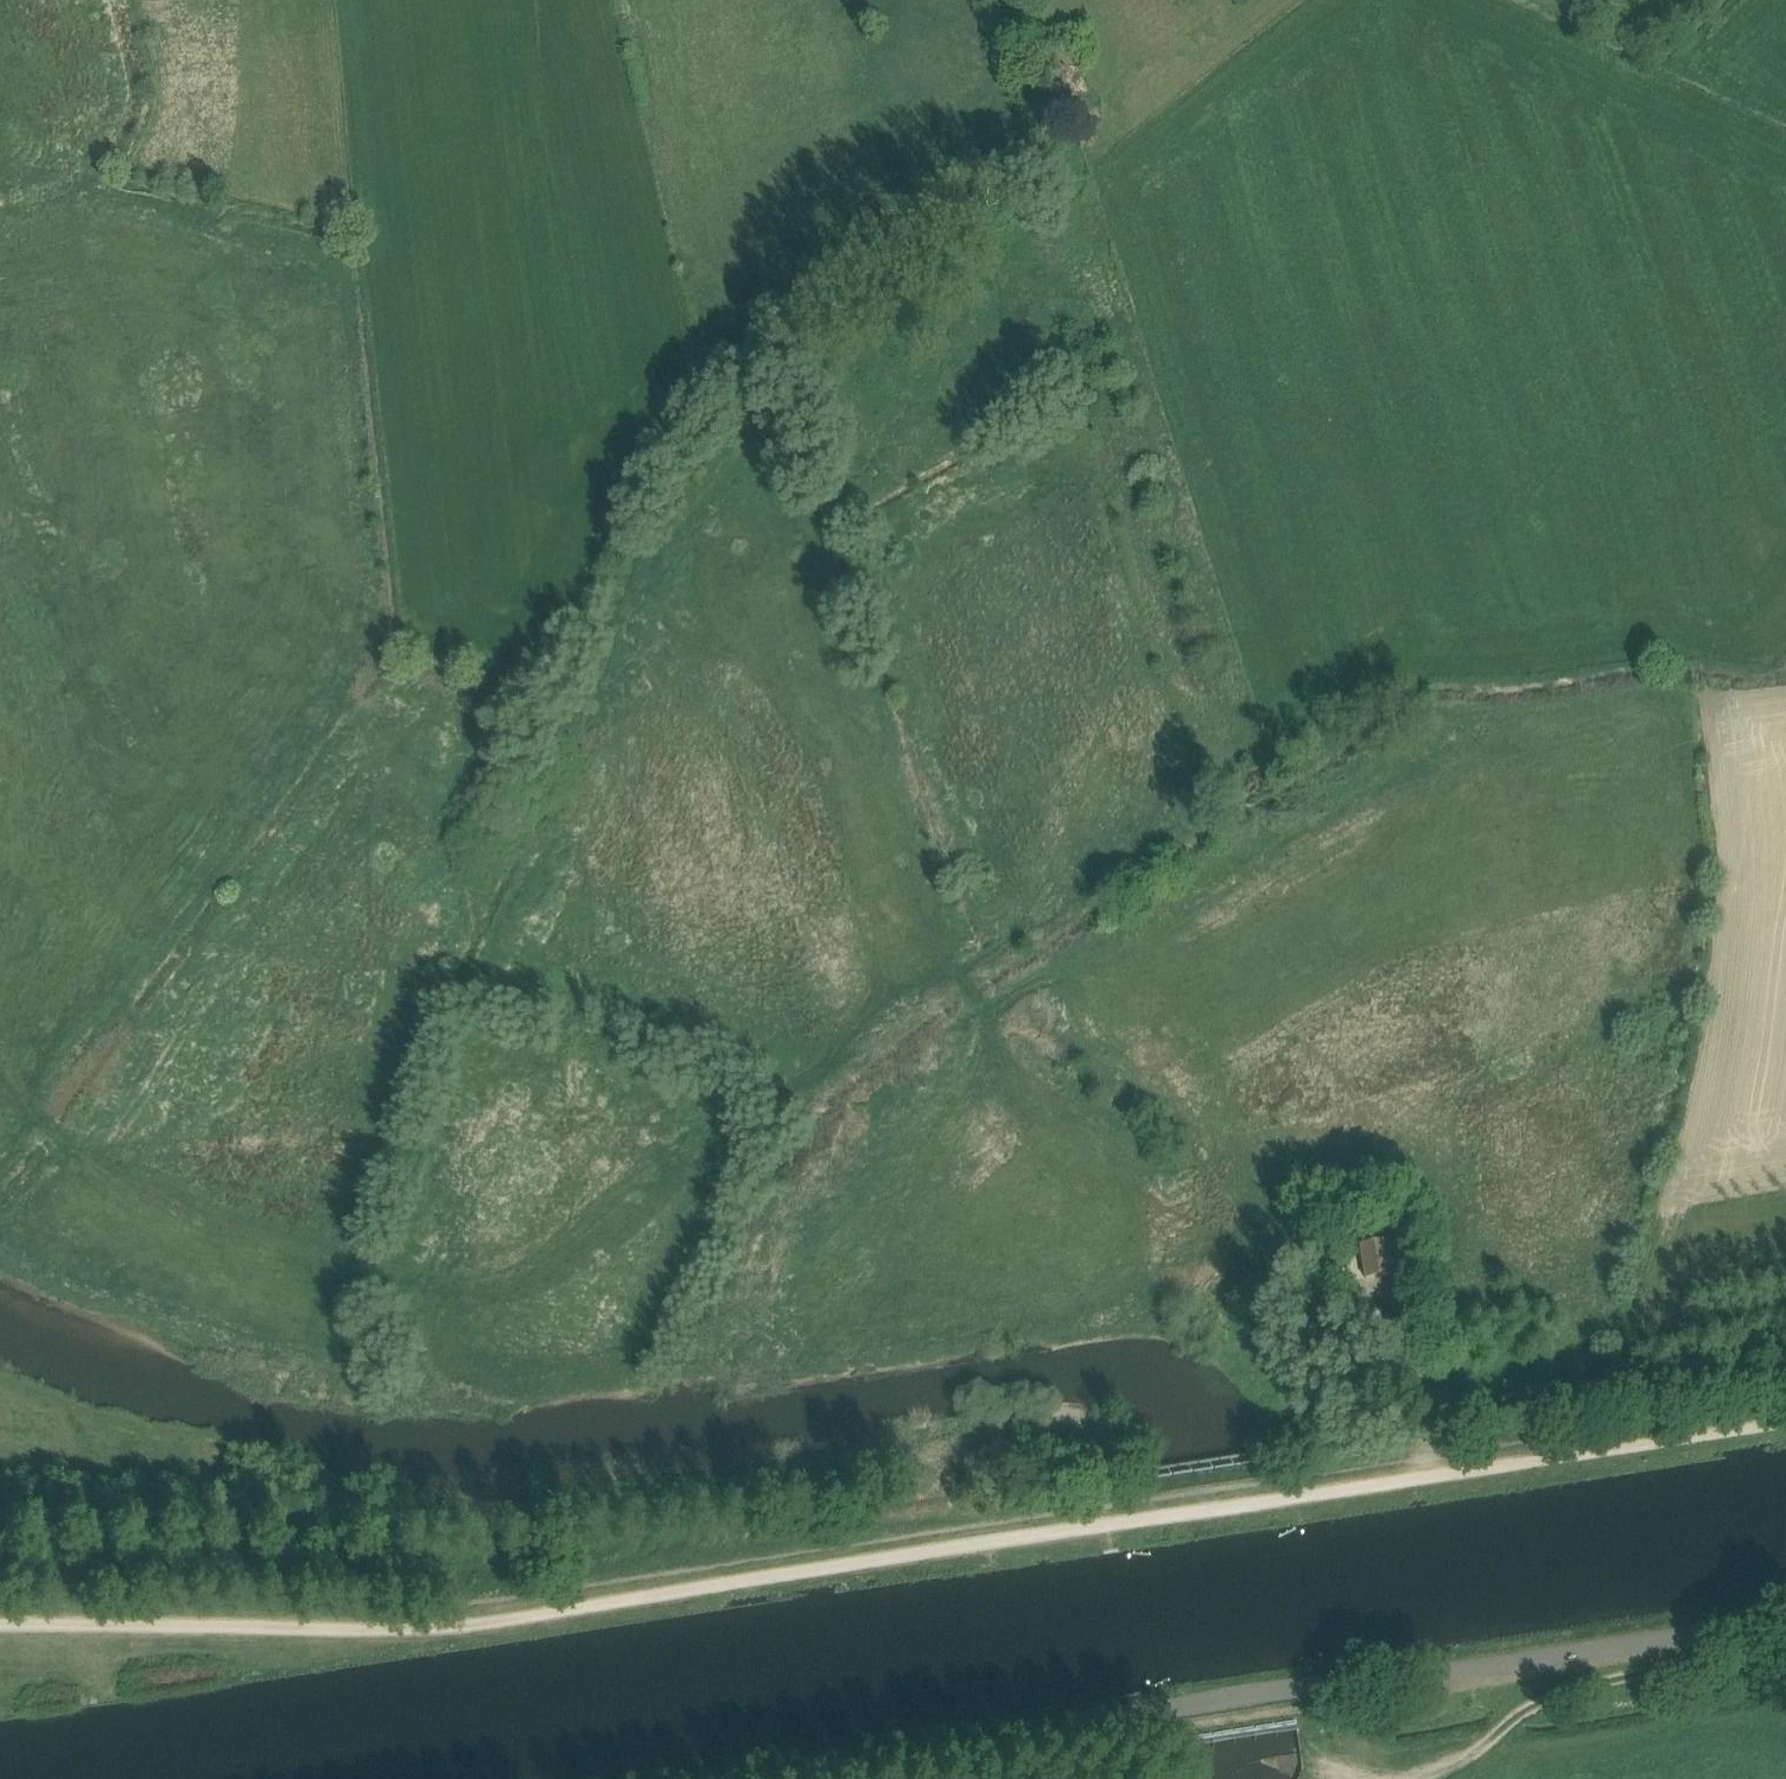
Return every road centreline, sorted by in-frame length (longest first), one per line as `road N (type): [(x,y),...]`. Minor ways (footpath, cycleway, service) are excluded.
road 1 (track): [(0,1623),(454,1625),(1785,1421)]
road 2 (track): [(1736,1627),(1685,1668),(1542,1701),(1478,1750),(1403,1778)]

